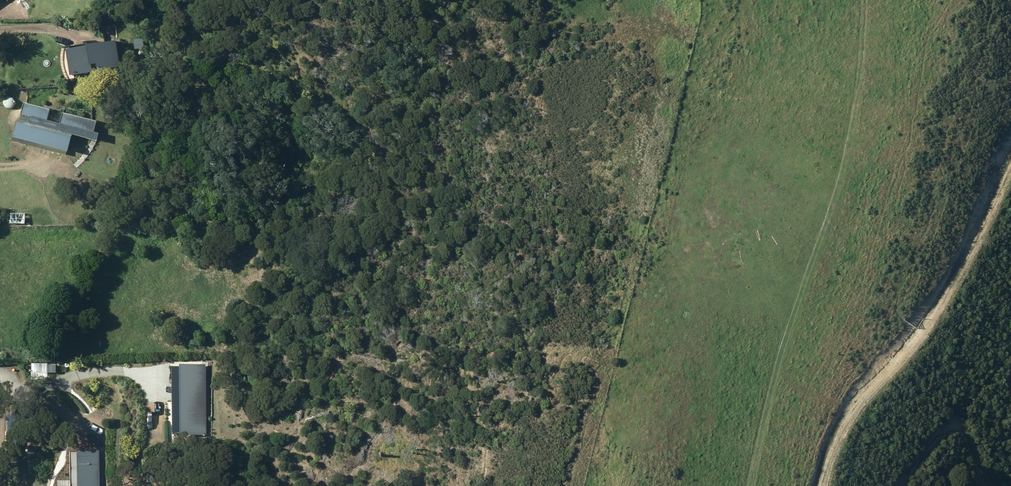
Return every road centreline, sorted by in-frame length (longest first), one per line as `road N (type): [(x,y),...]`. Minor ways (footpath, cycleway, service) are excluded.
road 1 (track): [(751,485),(778,367),(856,118),(864,0)]
road 2 (track): [(1010,167),(973,257),(894,373),(845,421),(820,485)]

